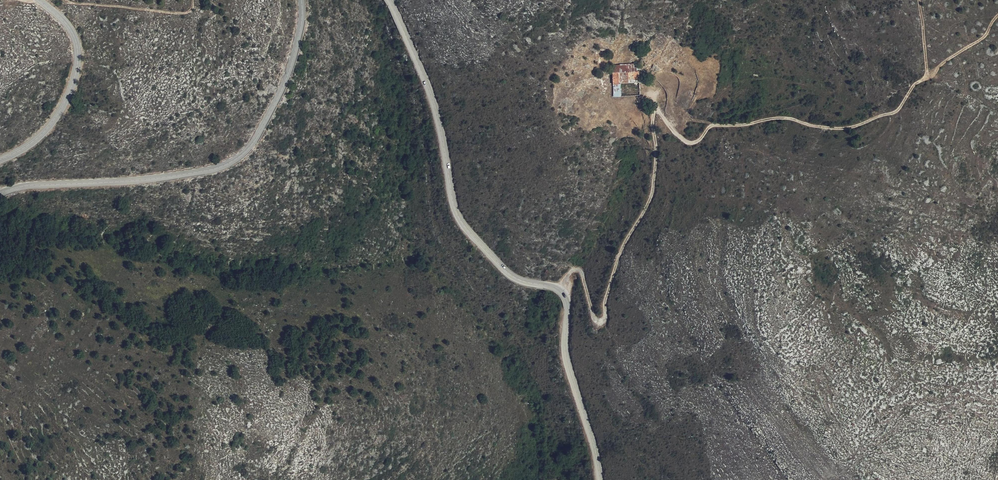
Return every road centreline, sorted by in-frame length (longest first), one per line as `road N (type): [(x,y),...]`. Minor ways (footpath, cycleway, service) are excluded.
road 1 (track): [(561,292),(577,271),(596,322),(604,321),(619,256),(652,192),(653,114),(690,143),(711,125),(772,119),(842,129),(896,111),(916,83)]
road 2 (secondary): [(600,479),(565,355),(565,297),(515,281),(461,221),(437,108),(389,0)]
road 3 (secondary): [(301,0),(288,74),(252,145),(235,160),(209,171),(0,194)]
road 4 (secondary): [(0,160),(47,129),(76,74),(74,36),(38,0)]

